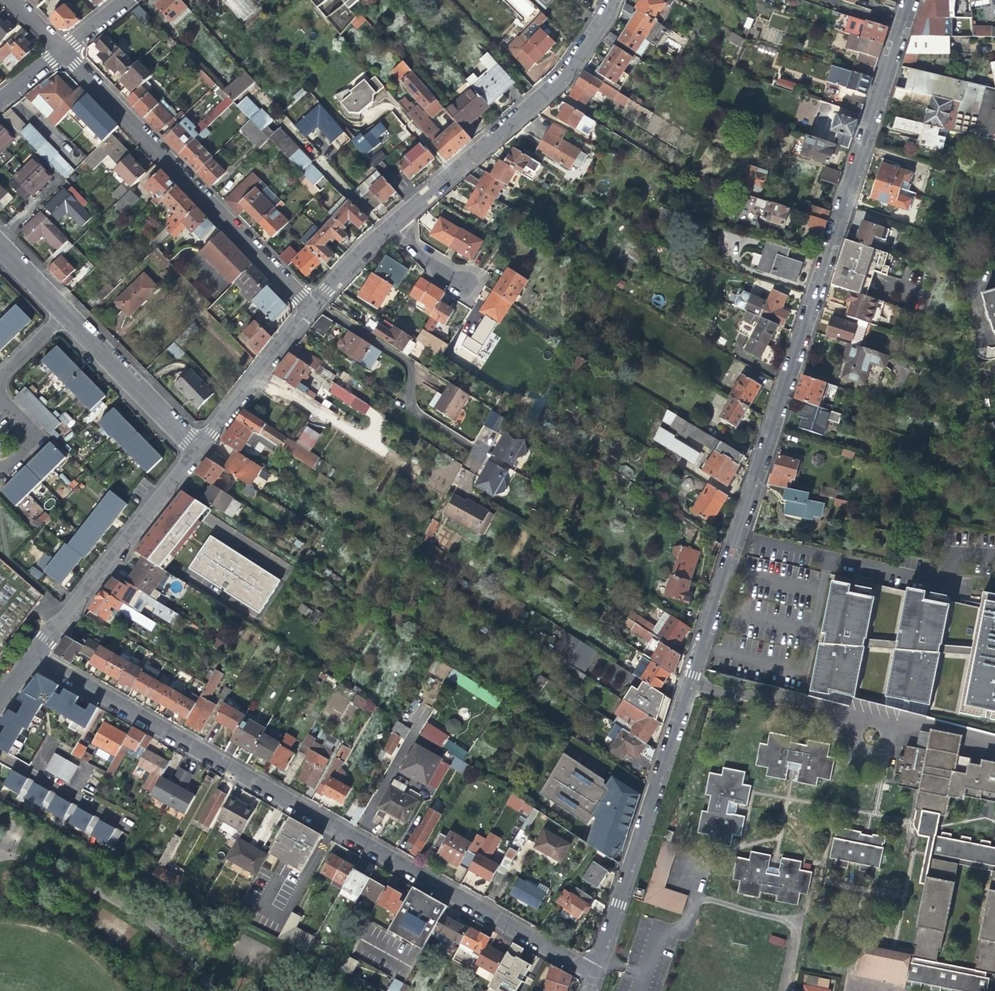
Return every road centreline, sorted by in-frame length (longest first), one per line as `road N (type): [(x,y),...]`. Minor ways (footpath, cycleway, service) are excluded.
road 1 (residential): [(913,0),(591,973)]
road 2 (residential): [(28,655),(591,973)]
road 3 (residential): [(58,47),(309,306)]
road 4 (residential): [(609,0),(557,80),(393,224)]
road 5 (residential): [(194,441),(28,655)]
road 6 (residential): [(67,312),(194,441)]
road 7 (residential): [(309,306),(194,441)]

